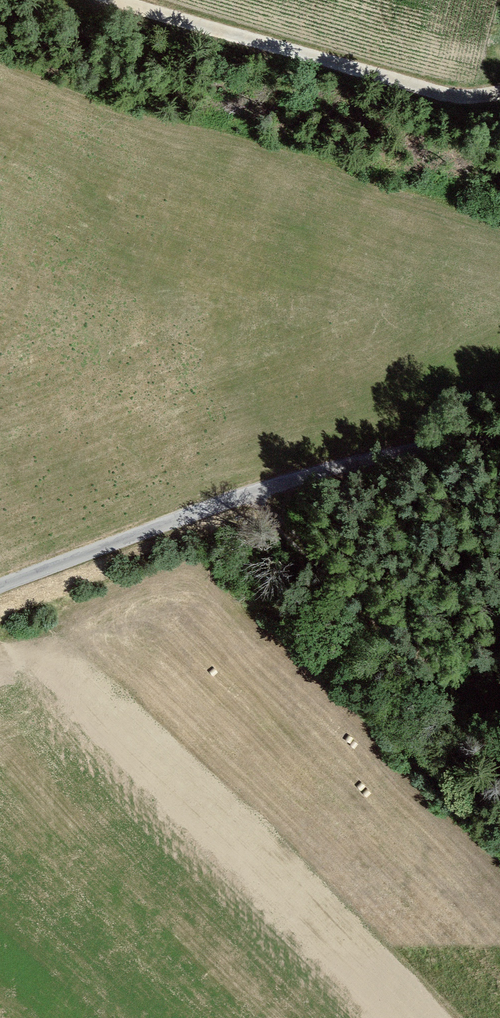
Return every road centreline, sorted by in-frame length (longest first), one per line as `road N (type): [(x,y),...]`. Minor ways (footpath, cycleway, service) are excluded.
road 1 (track): [(499,428),(334,467),(0,584)]
road 2 (track): [(78,0),(446,94),(499,91)]
road 3 (track): [(499,772),(230,501)]

